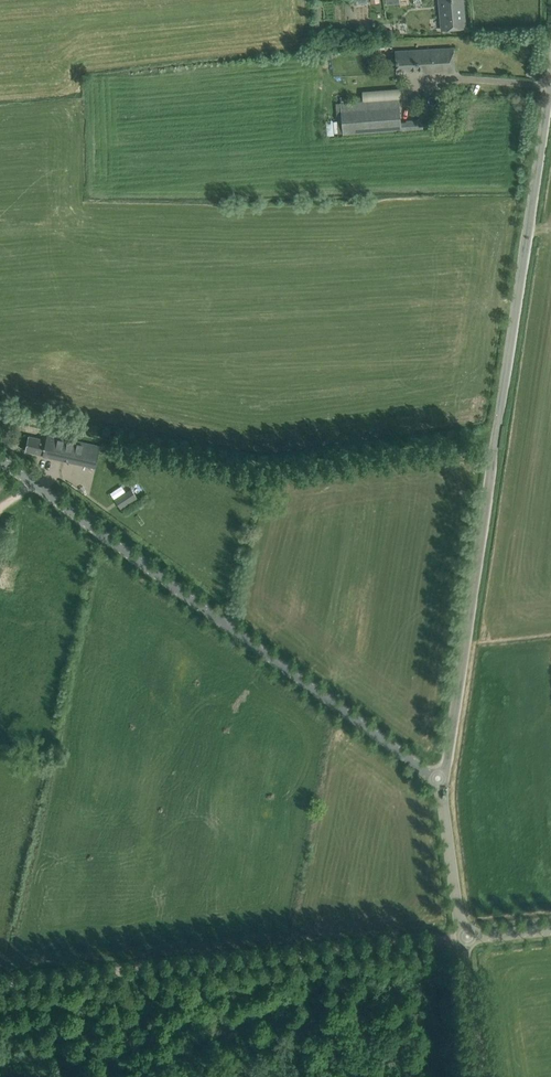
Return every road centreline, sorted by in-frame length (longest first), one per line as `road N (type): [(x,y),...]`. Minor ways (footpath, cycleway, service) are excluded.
road 1 (unclassified): [(434,786),(550,0)]
road 2 (unclassified): [(434,786),(0,461)]
road 3 (track): [(485,438),(258,464),(0,415)]
road 4 (track): [(450,936),(0,986)]
road 5 (unclassified): [(450,936),(434,786)]
road 6 (unclassified): [(473,1076),(450,936)]

